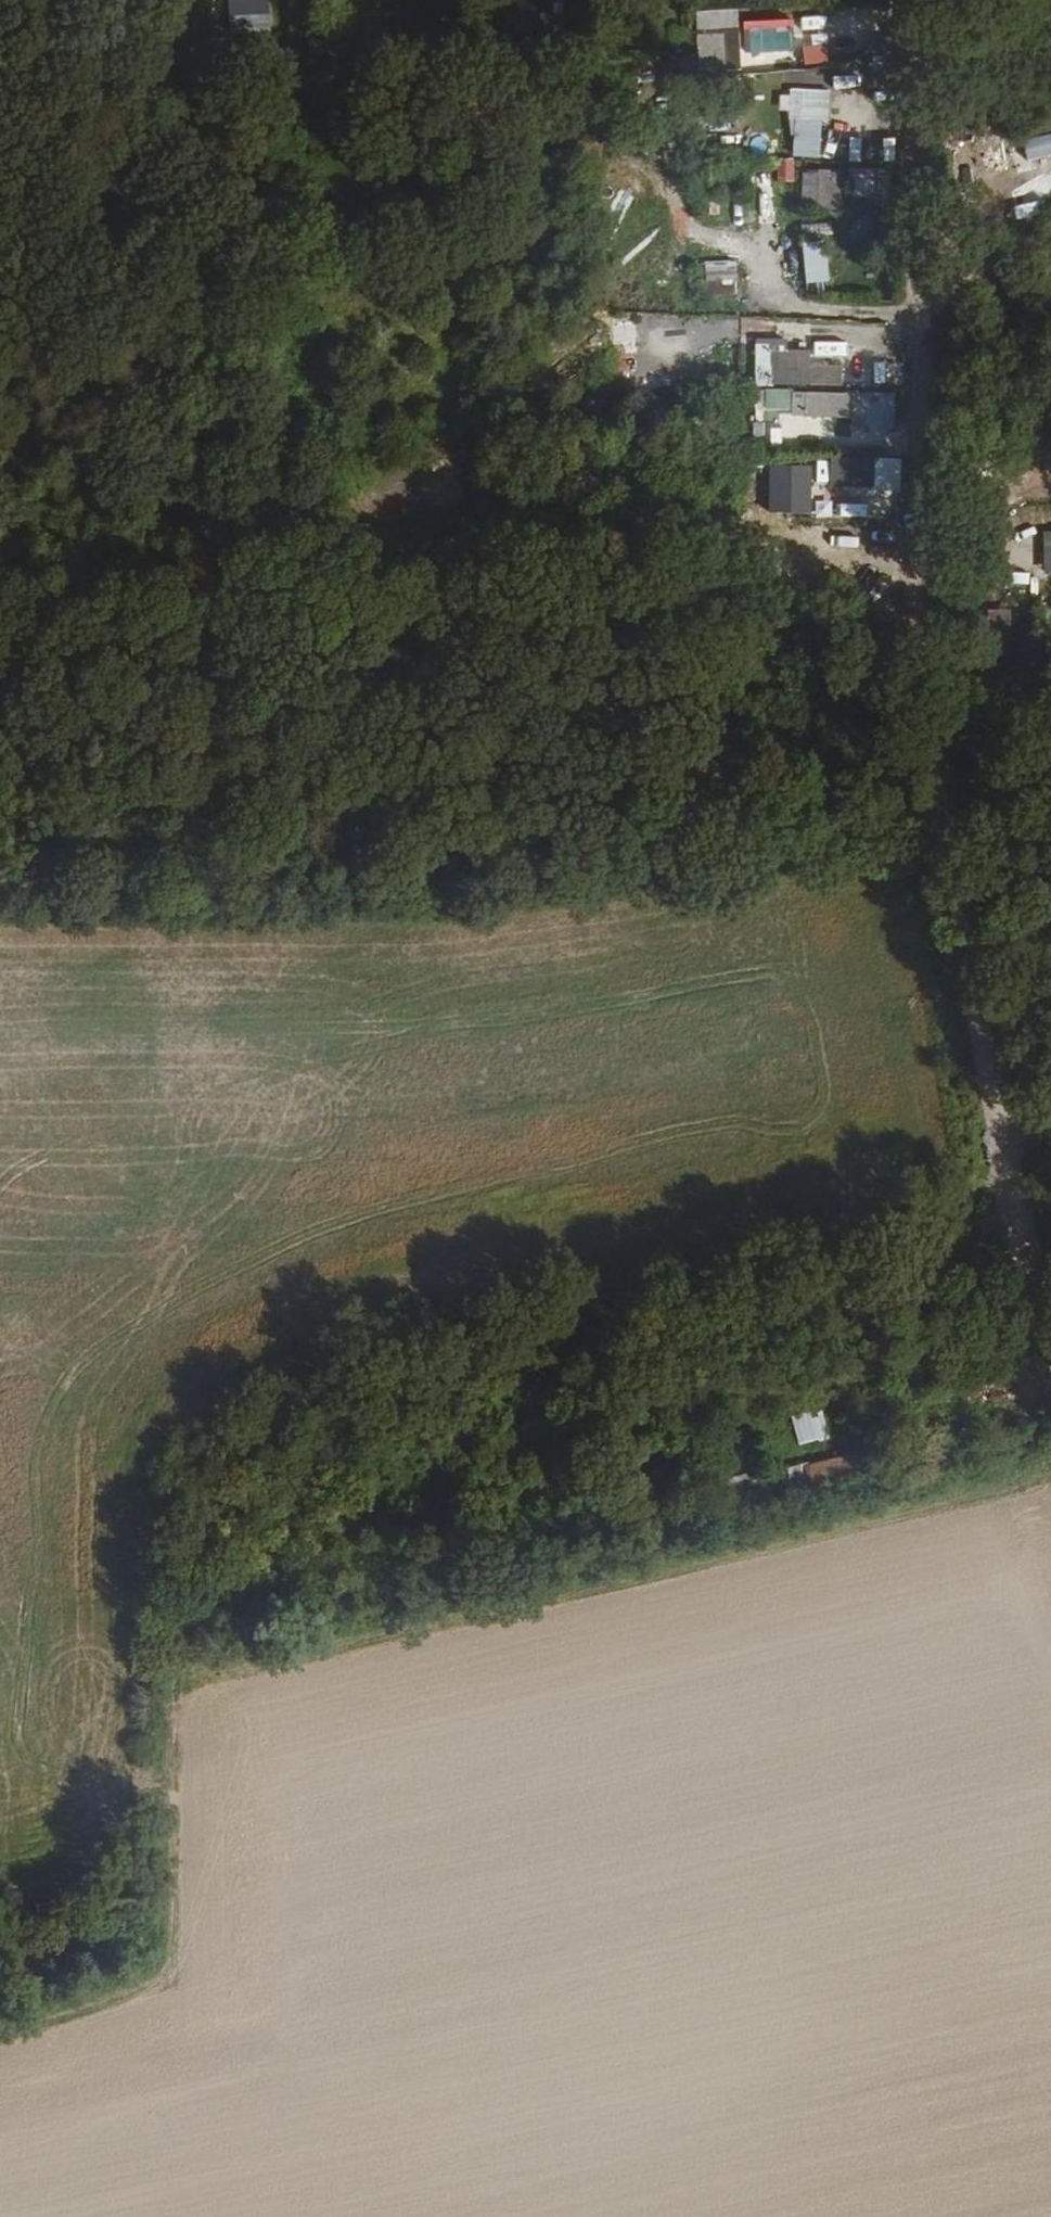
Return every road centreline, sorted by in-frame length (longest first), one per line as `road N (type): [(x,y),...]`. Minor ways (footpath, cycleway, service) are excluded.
road 1 (unclassified): [(994,1165),(938,875),(896,0)]
road 2 (unclassified): [(1050,1363),(1004,1225),(994,1165)]

